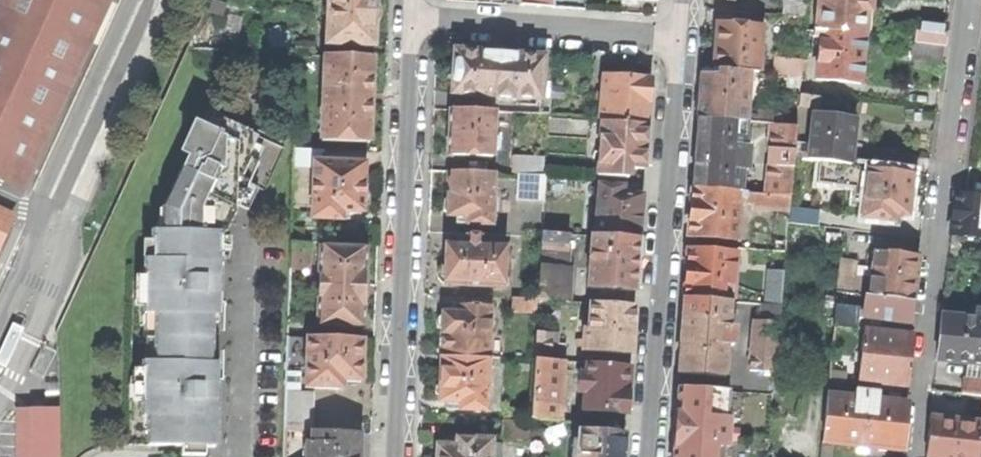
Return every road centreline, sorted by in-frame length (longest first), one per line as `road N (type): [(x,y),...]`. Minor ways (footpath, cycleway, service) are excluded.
road 1 (residential): [(962,0),(912,456)]
road 2 (residential): [(411,20),(397,456)]
road 3 (residential): [(646,456),(672,35)]
road 4 (residential): [(411,20),(672,35)]

